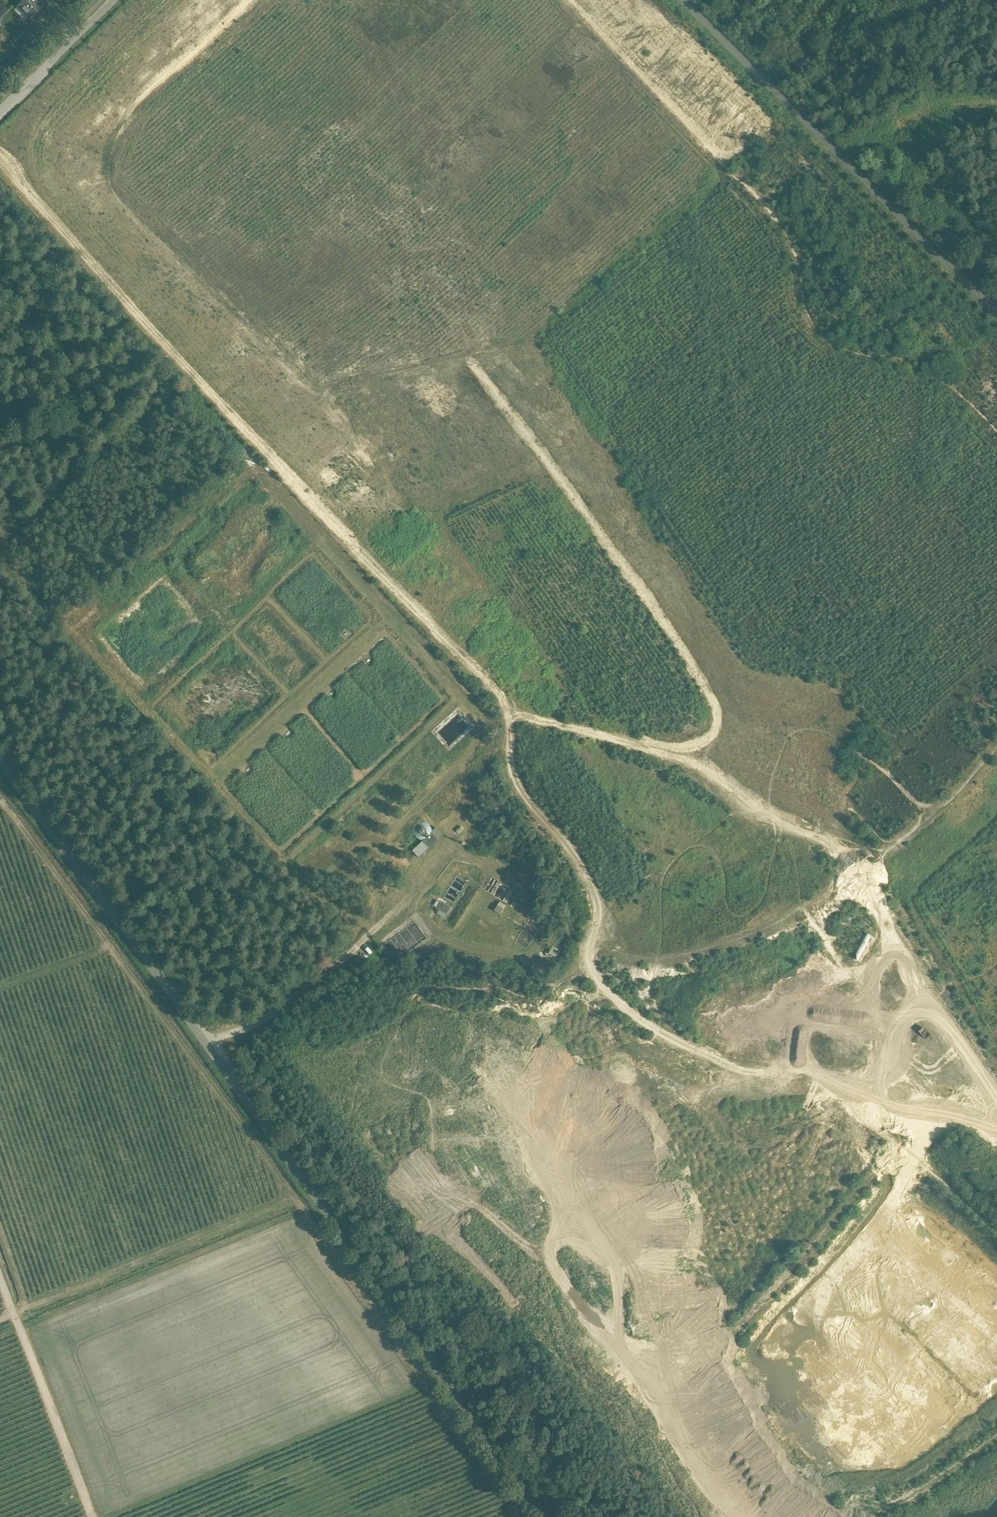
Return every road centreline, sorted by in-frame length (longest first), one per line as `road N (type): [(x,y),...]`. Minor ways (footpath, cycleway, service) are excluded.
road 1 (unclassified): [(546,1516),(0,756)]
road 2 (track): [(996,313),(682,0)]
road 3 (track): [(534,896),(496,866),(459,853),(432,866),(308,991),(249,1028),(203,1036)]
road 4 (unclassified): [(0,114),(115,0)]

